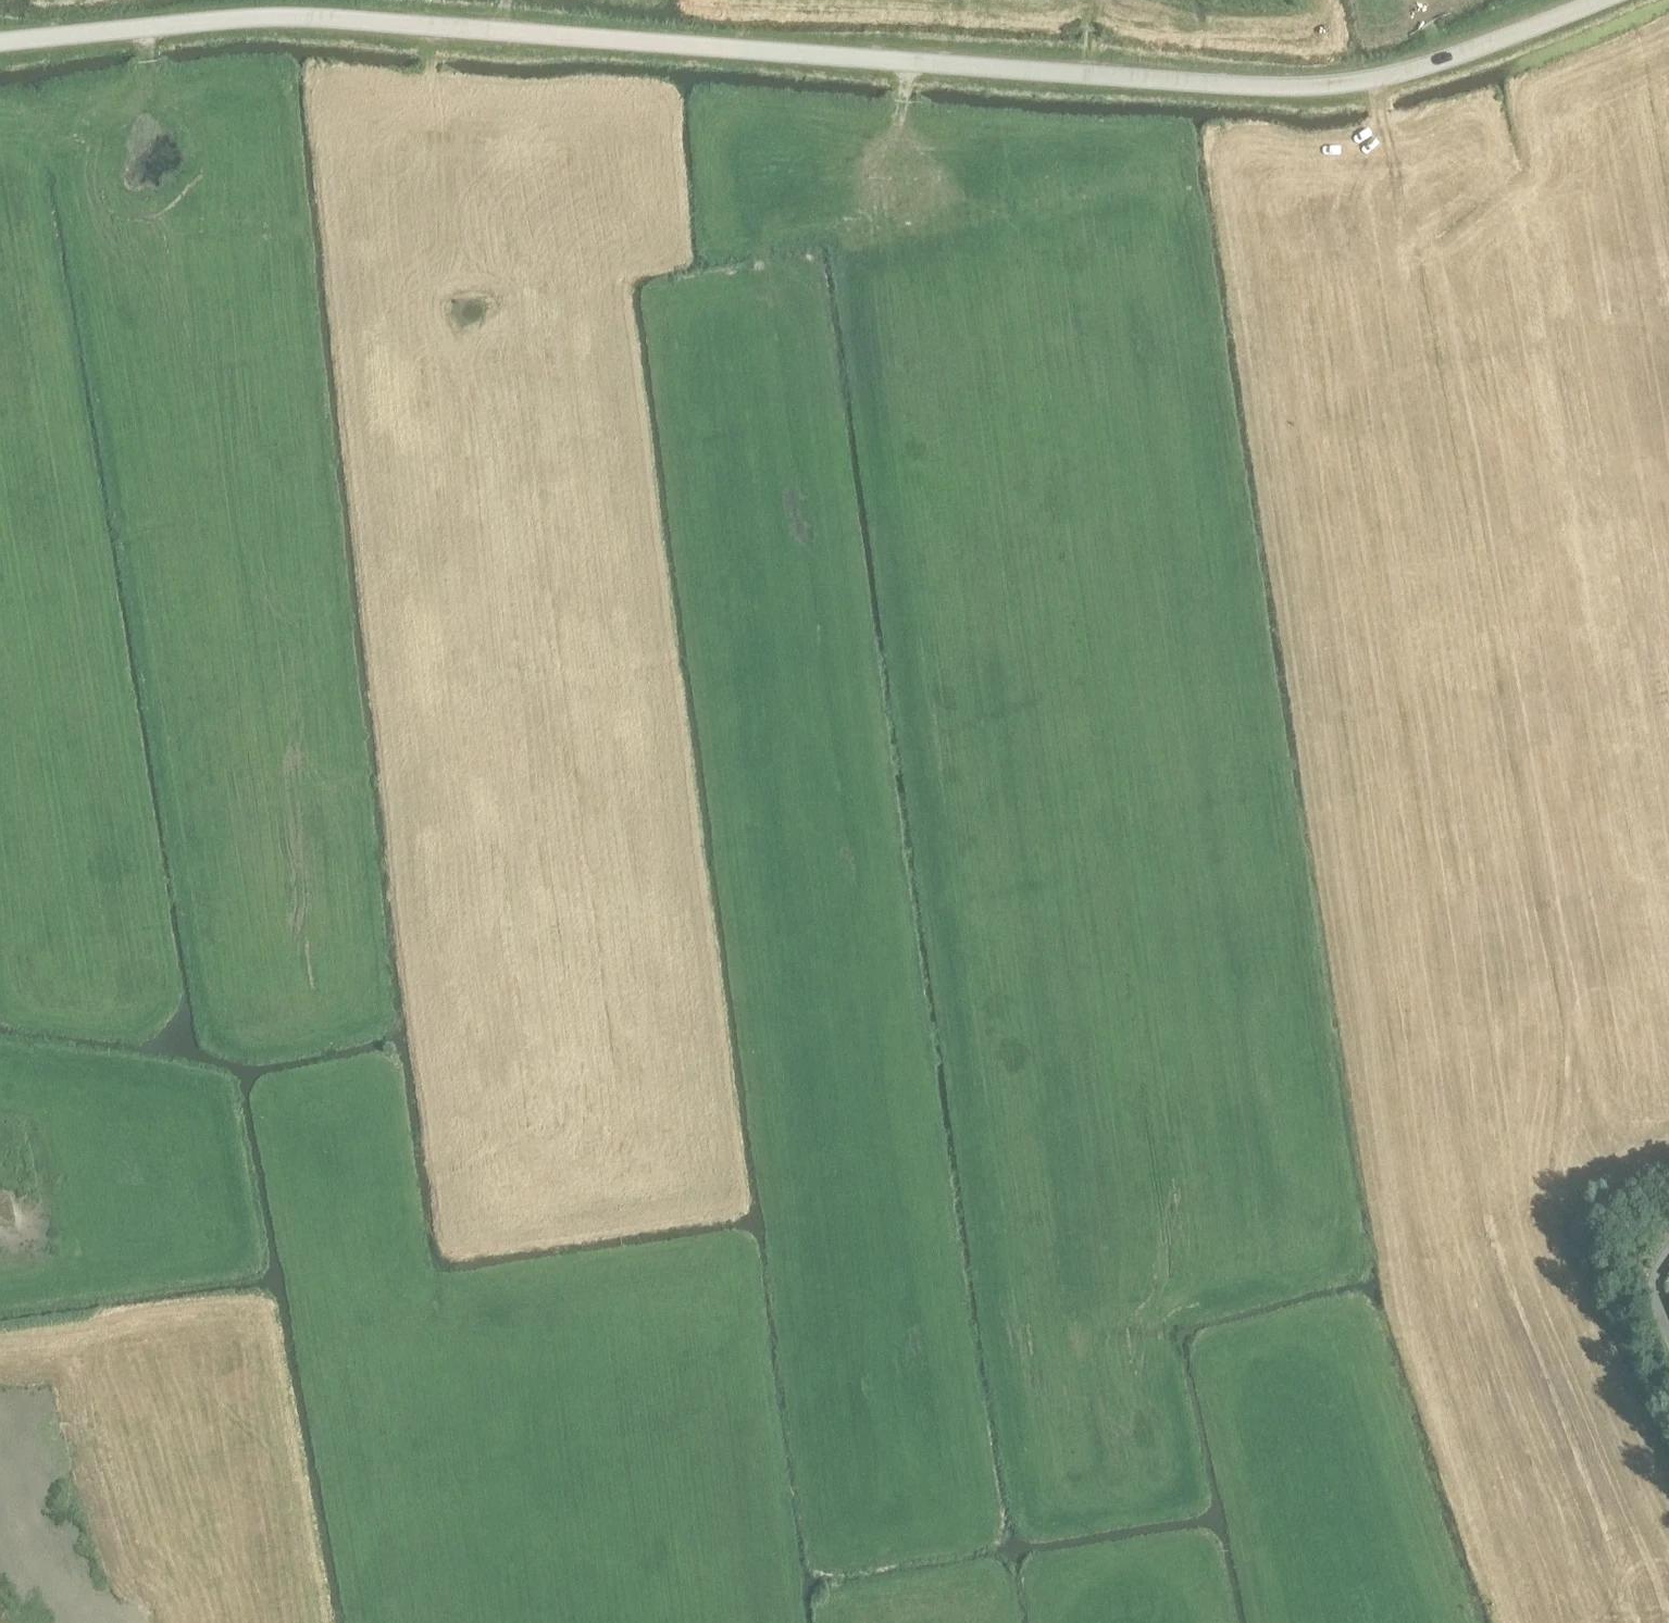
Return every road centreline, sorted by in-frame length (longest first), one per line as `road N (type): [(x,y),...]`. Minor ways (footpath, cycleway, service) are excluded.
road 1 (unclassified): [(0,44),(309,20),(1338,87),(1414,72),(1608,0)]

